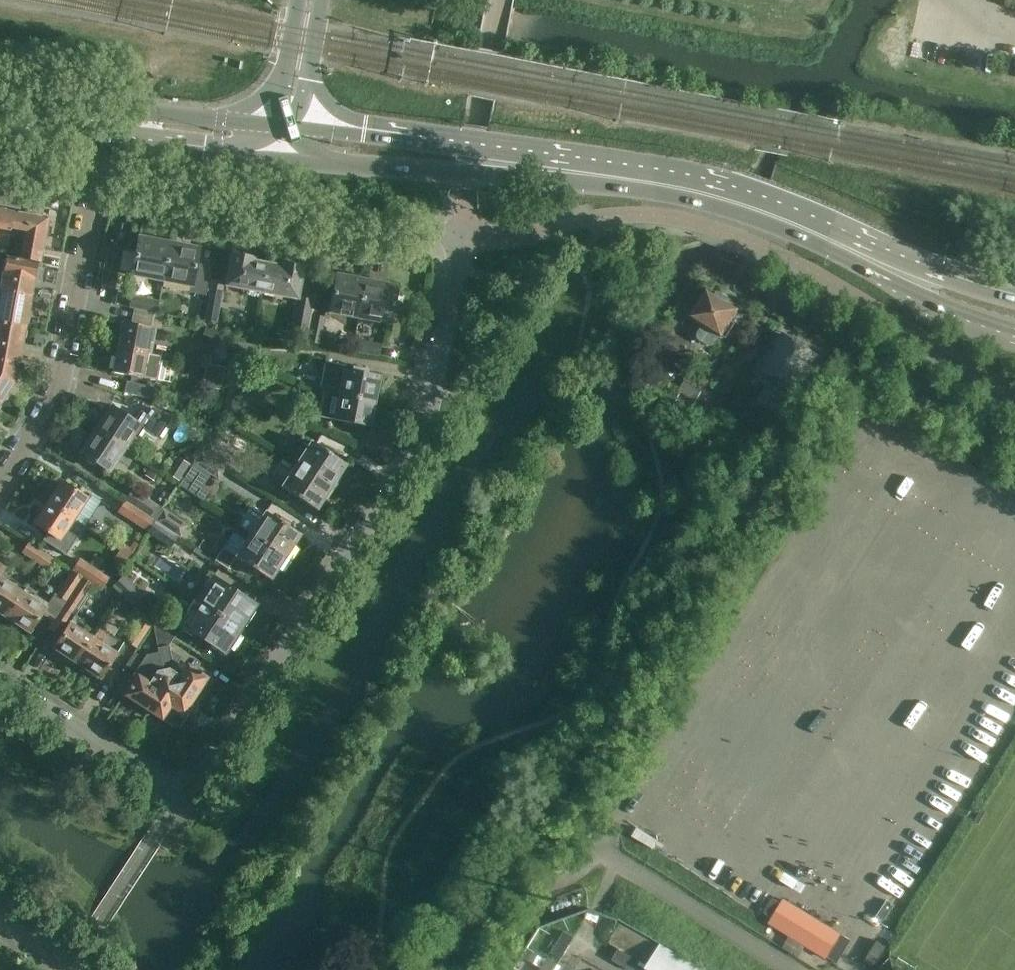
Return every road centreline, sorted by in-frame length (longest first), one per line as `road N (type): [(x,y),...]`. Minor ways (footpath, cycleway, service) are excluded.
road 1 (residential): [(0,683),(180,800),(198,785),(419,443),(462,235),(98,166)]
road 2 (secondary): [(522,165),(752,205),(886,268)]
road 3 (residential): [(0,488),(45,420),(98,166)]
road 4 (secondary): [(0,116),(287,156)]
road 5 (secondary): [(288,125),(0,94)]
road 6 (secondary): [(522,165),(469,150),(288,125)]
road 7 (secondary): [(287,156),(468,176),(522,165)]
road 8 (secondary): [(886,268),(906,293),(1014,336)]
road 9 (secondary): [(1014,301),(886,268)]
road 10 (tertiary): [(288,125),(302,103),(322,0)]
road 11 (tertiary): [(299,0),(279,96),(288,125)]

